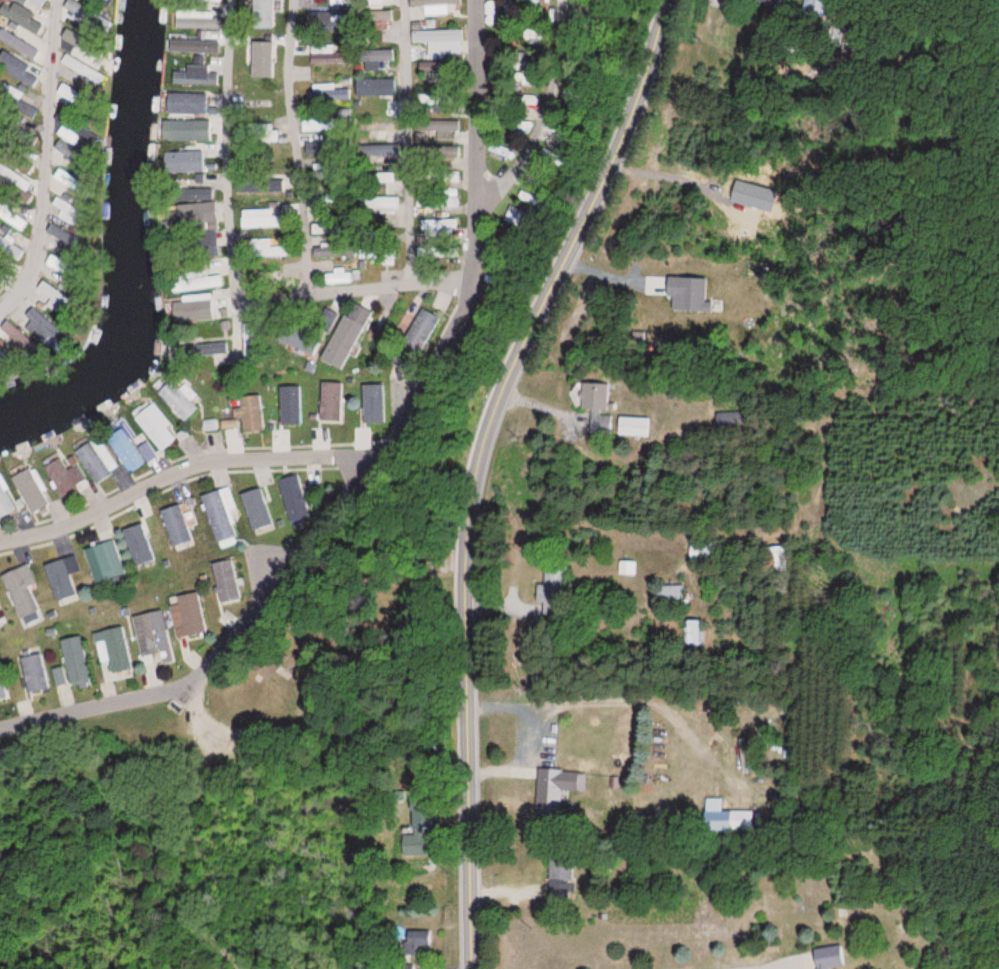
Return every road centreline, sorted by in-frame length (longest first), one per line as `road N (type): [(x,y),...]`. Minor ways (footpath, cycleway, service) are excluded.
road 1 (tertiary): [(470,968),(469,539),(481,459),(509,377),(645,81),(668,0)]
road 2 (residential): [(480,0),(474,254),(369,461),(186,687)]
road 3 (residential): [(369,461),(227,459),(193,466),(68,527),(0,545)]
road 4 (residential): [(0,303),(37,269),(61,0)]
road 5 (residential): [(255,283),(232,254),(235,0)]
road 6 (residential): [(308,289),(308,0)]
road 7 (residential): [(397,283),(404,0)]
road 8 (residential): [(255,283),(397,283),(474,254)]
road 9 (residential): [(480,182),(521,153),(570,0)]
road 10 (residential): [(0,730),(186,687)]

